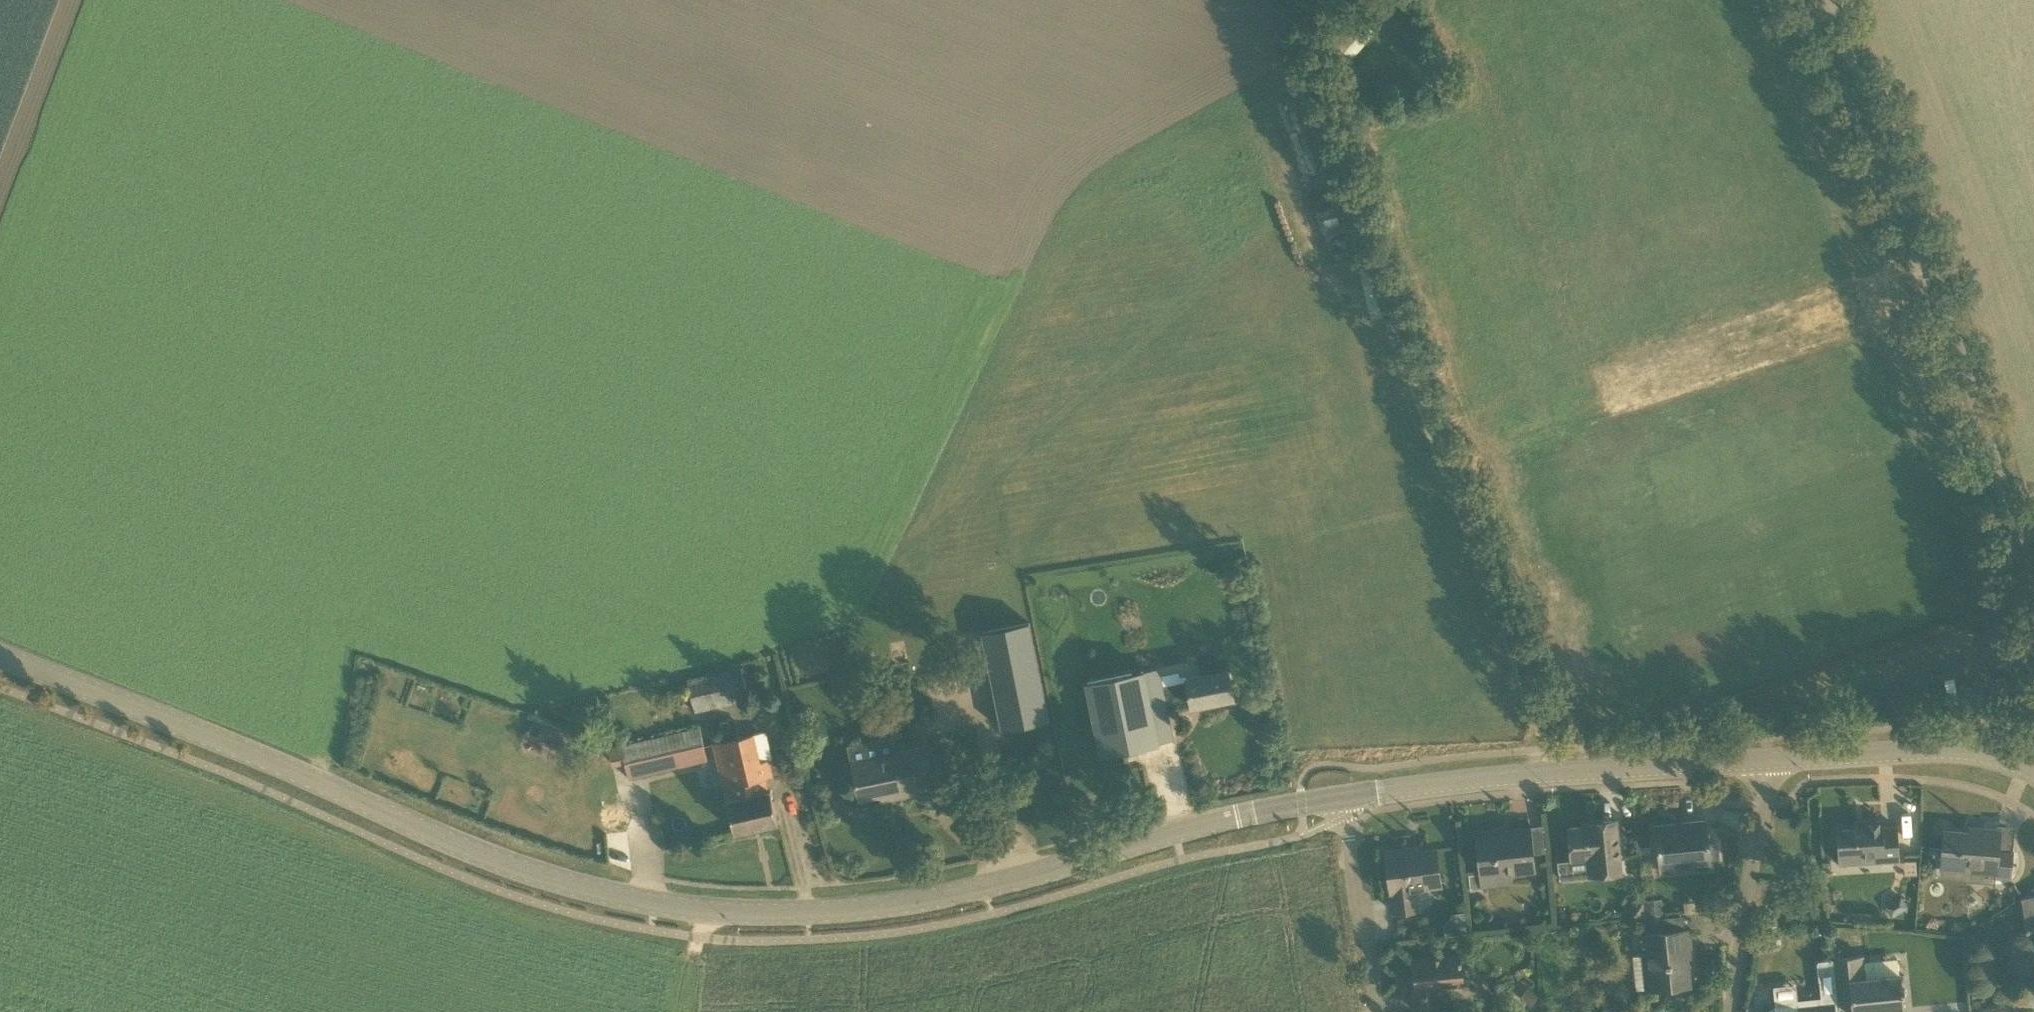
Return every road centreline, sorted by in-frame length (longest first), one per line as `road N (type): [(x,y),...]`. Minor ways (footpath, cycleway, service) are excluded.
road 1 (tertiary): [(1347,797),(1213,820),(938,902),(815,915),(637,902),(530,876),(0,652)]
road 2 (residential): [(2033,583),(1916,226),(1827,0)]
road 3 (tertiary): [(1347,797),(1767,760)]
road 4 (tertiary): [(1767,760),(1946,745),(2033,765)]
road 5 (residential): [(1732,1011),(1767,760)]
road 6 (residential): [(1377,1011),(1347,797)]

